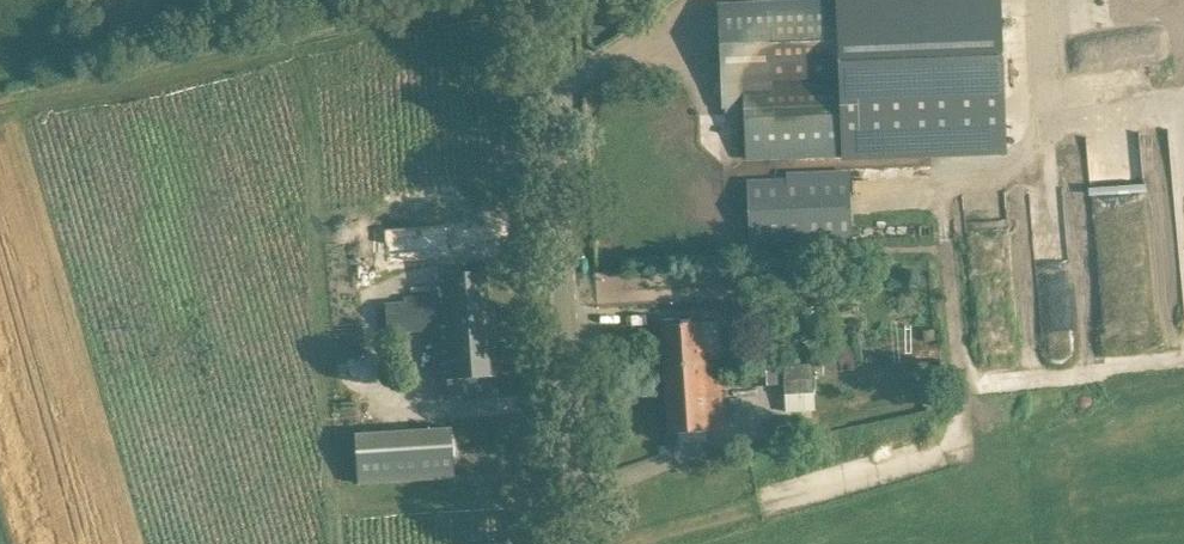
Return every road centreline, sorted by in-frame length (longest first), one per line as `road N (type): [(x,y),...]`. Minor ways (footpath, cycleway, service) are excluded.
road 1 (unclassified): [(580,543),(543,0)]

